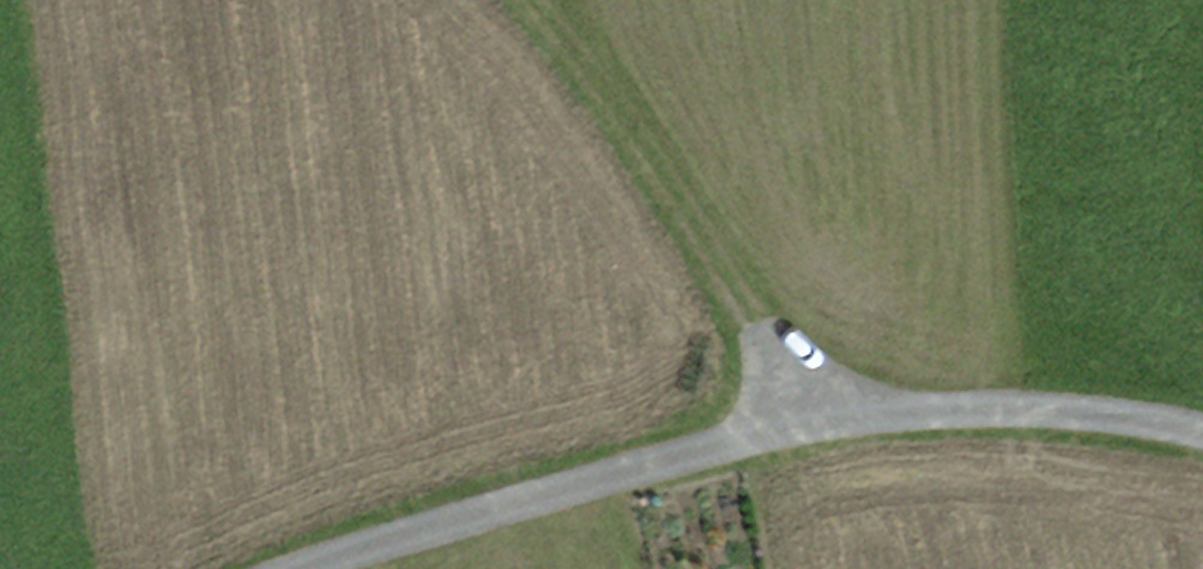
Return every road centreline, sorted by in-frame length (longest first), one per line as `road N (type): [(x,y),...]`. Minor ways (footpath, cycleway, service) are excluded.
road 1 (track): [(289,568),(814,410),(1011,404),(1202,426)]
road 2 (track): [(814,410),(529,0)]

